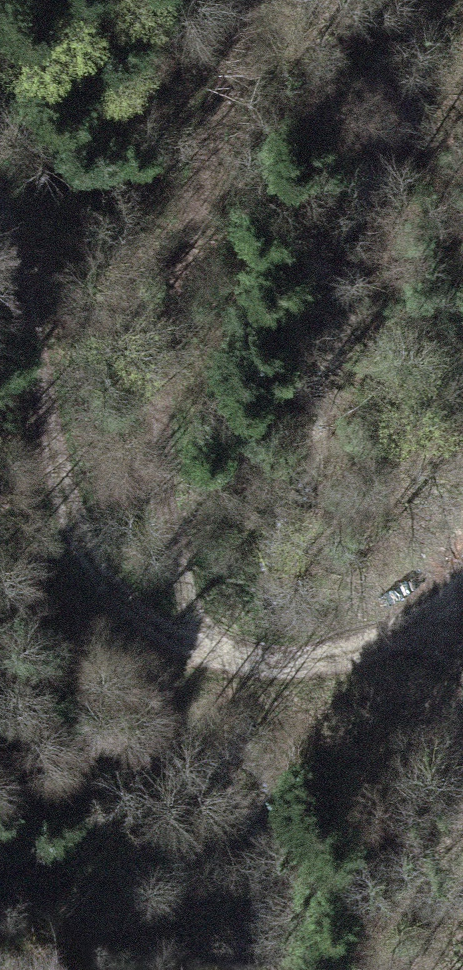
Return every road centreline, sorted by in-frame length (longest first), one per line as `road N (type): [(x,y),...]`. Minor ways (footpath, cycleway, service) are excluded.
road 1 (track): [(249,0),(162,358),(169,647)]
road 2 (track): [(169,647),(137,636),(84,572),(49,471),(31,326),(0,255)]
road 3 (track): [(428,608),(339,675),(217,663),(169,647)]

